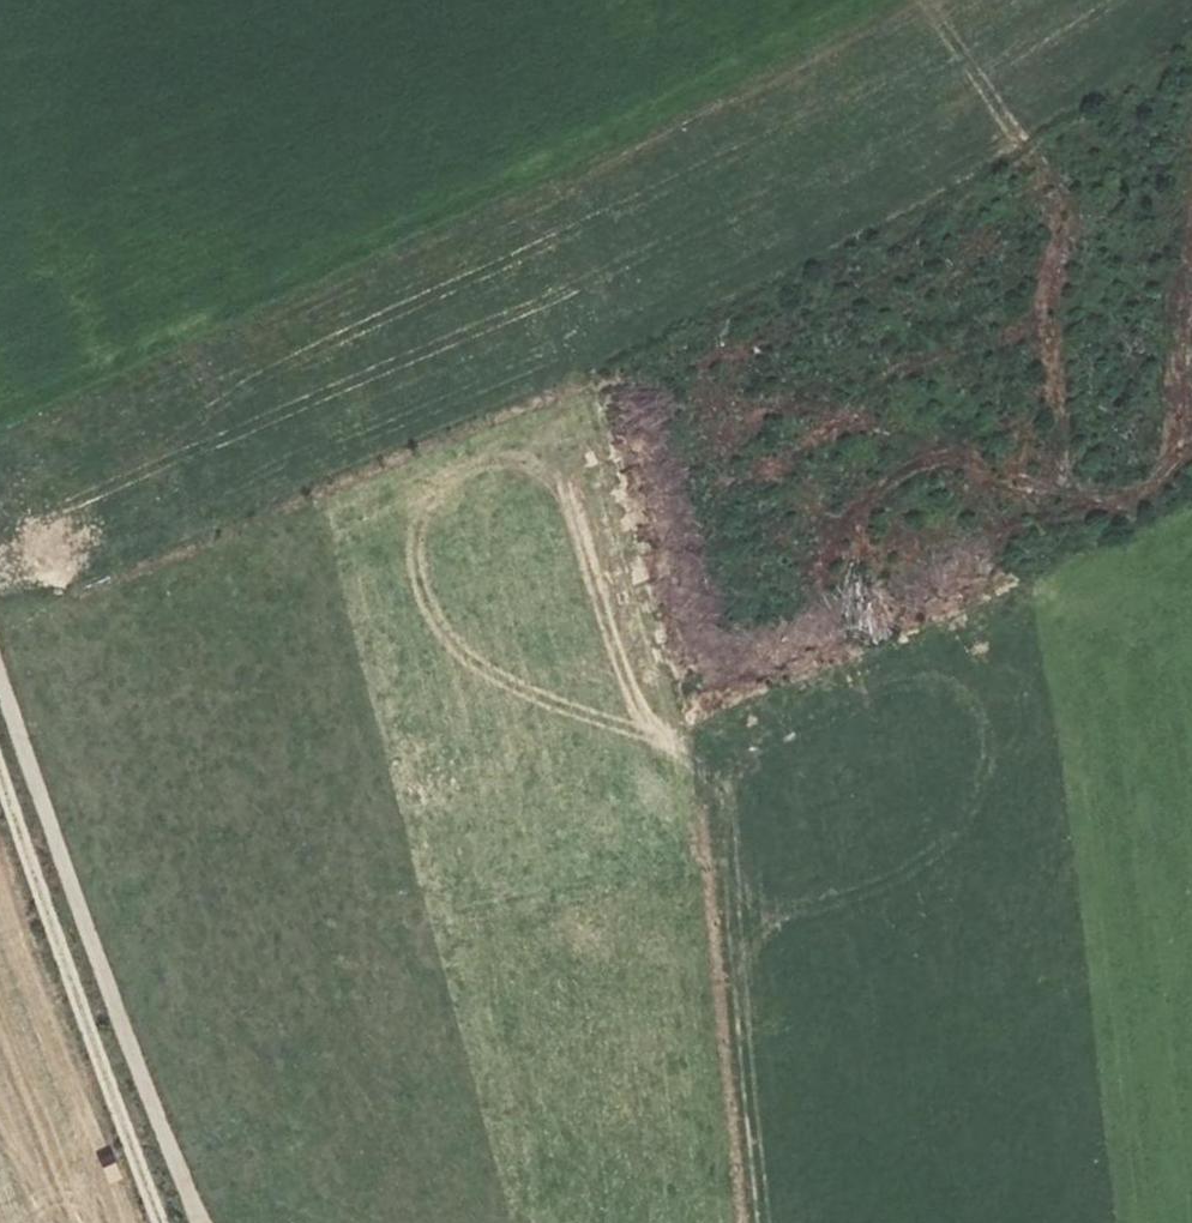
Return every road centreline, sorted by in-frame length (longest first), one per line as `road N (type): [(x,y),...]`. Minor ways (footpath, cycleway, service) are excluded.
road 1 (track): [(0,676),(170,1154),(204,1222)]
road 2 (track): [(0,769),(159,1222)]

